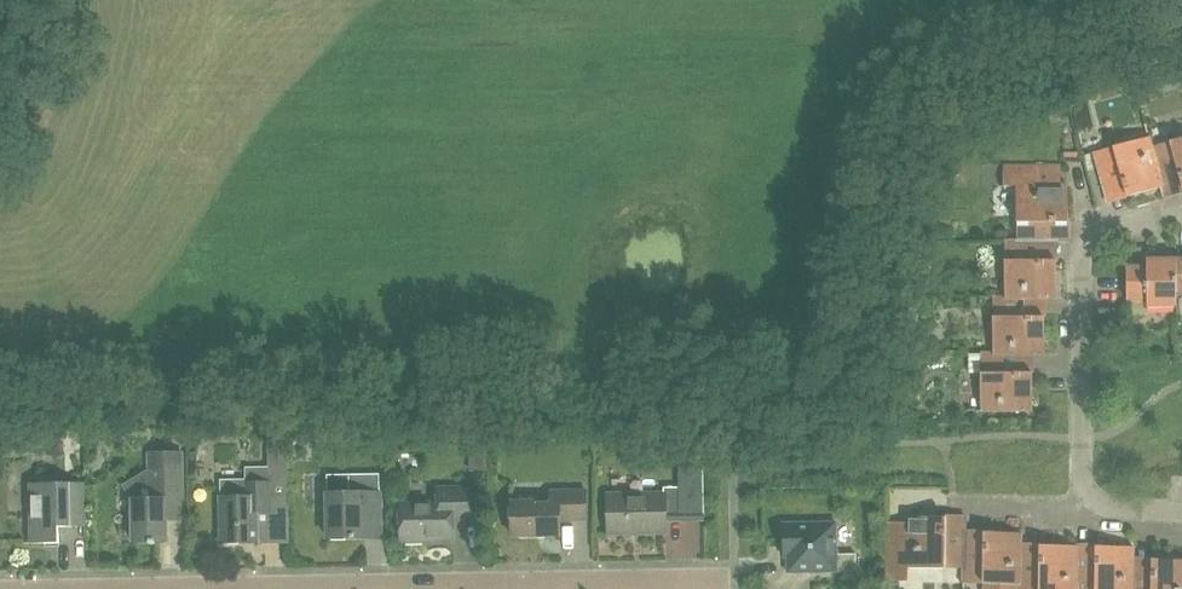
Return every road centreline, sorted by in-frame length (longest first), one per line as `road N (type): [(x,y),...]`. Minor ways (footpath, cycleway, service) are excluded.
road 1 (unclassified): [(1097,502),(1084,472),(1083,259),(1099,236),(1181,219)]
road 2 (unclassified): [(412,588),(718,588)]
road 3 (residential): [(1097,502),(957,506)]

